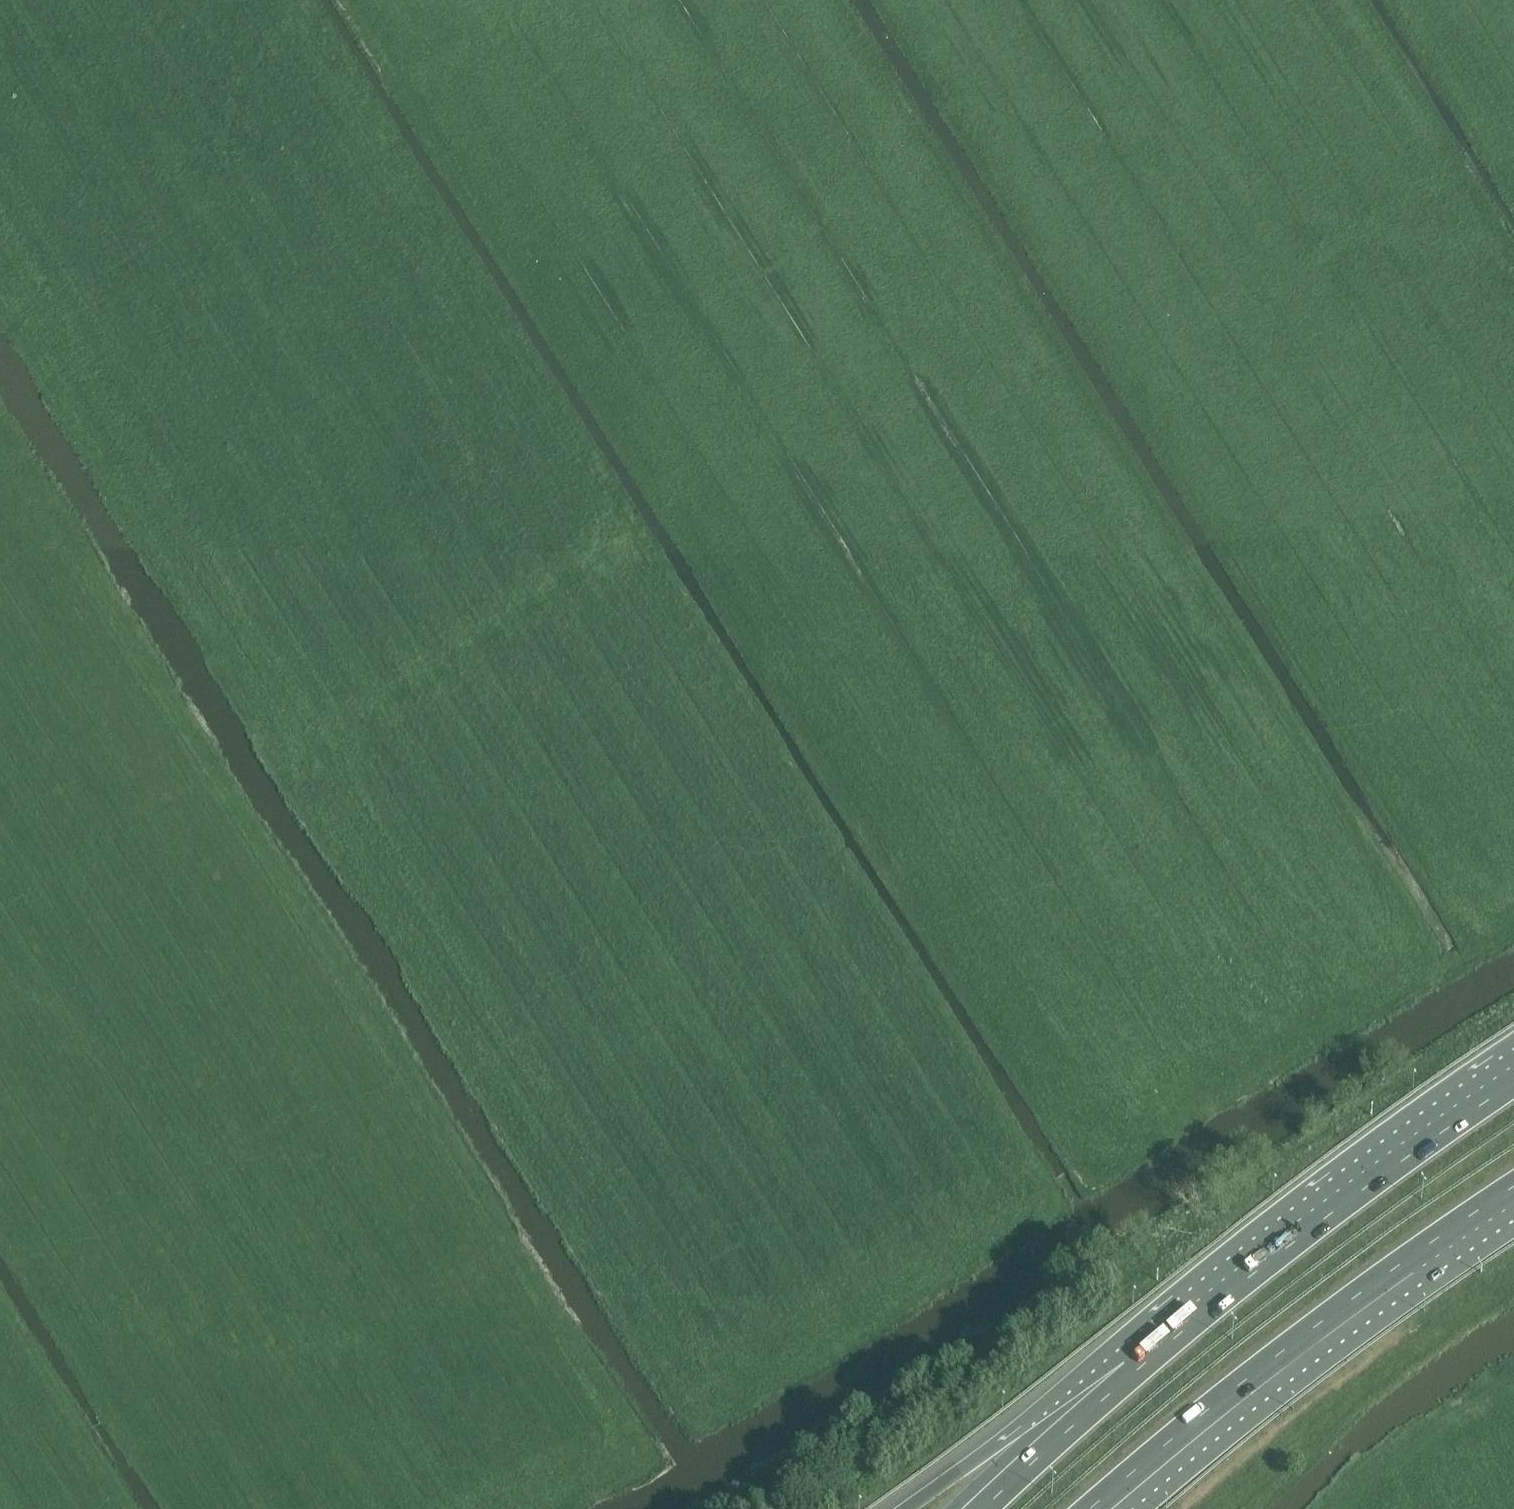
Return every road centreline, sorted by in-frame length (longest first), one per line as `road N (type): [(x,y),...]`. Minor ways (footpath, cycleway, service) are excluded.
road 1 (motorway): [(1513,1084),(1181,1324),(1040,1447)]
road 2 (motorway): [(1098,1508),(1353,1303),(1513,1197)]
road 3 (motorway): [(1040,1447),(957,1472),(905,1508)]

